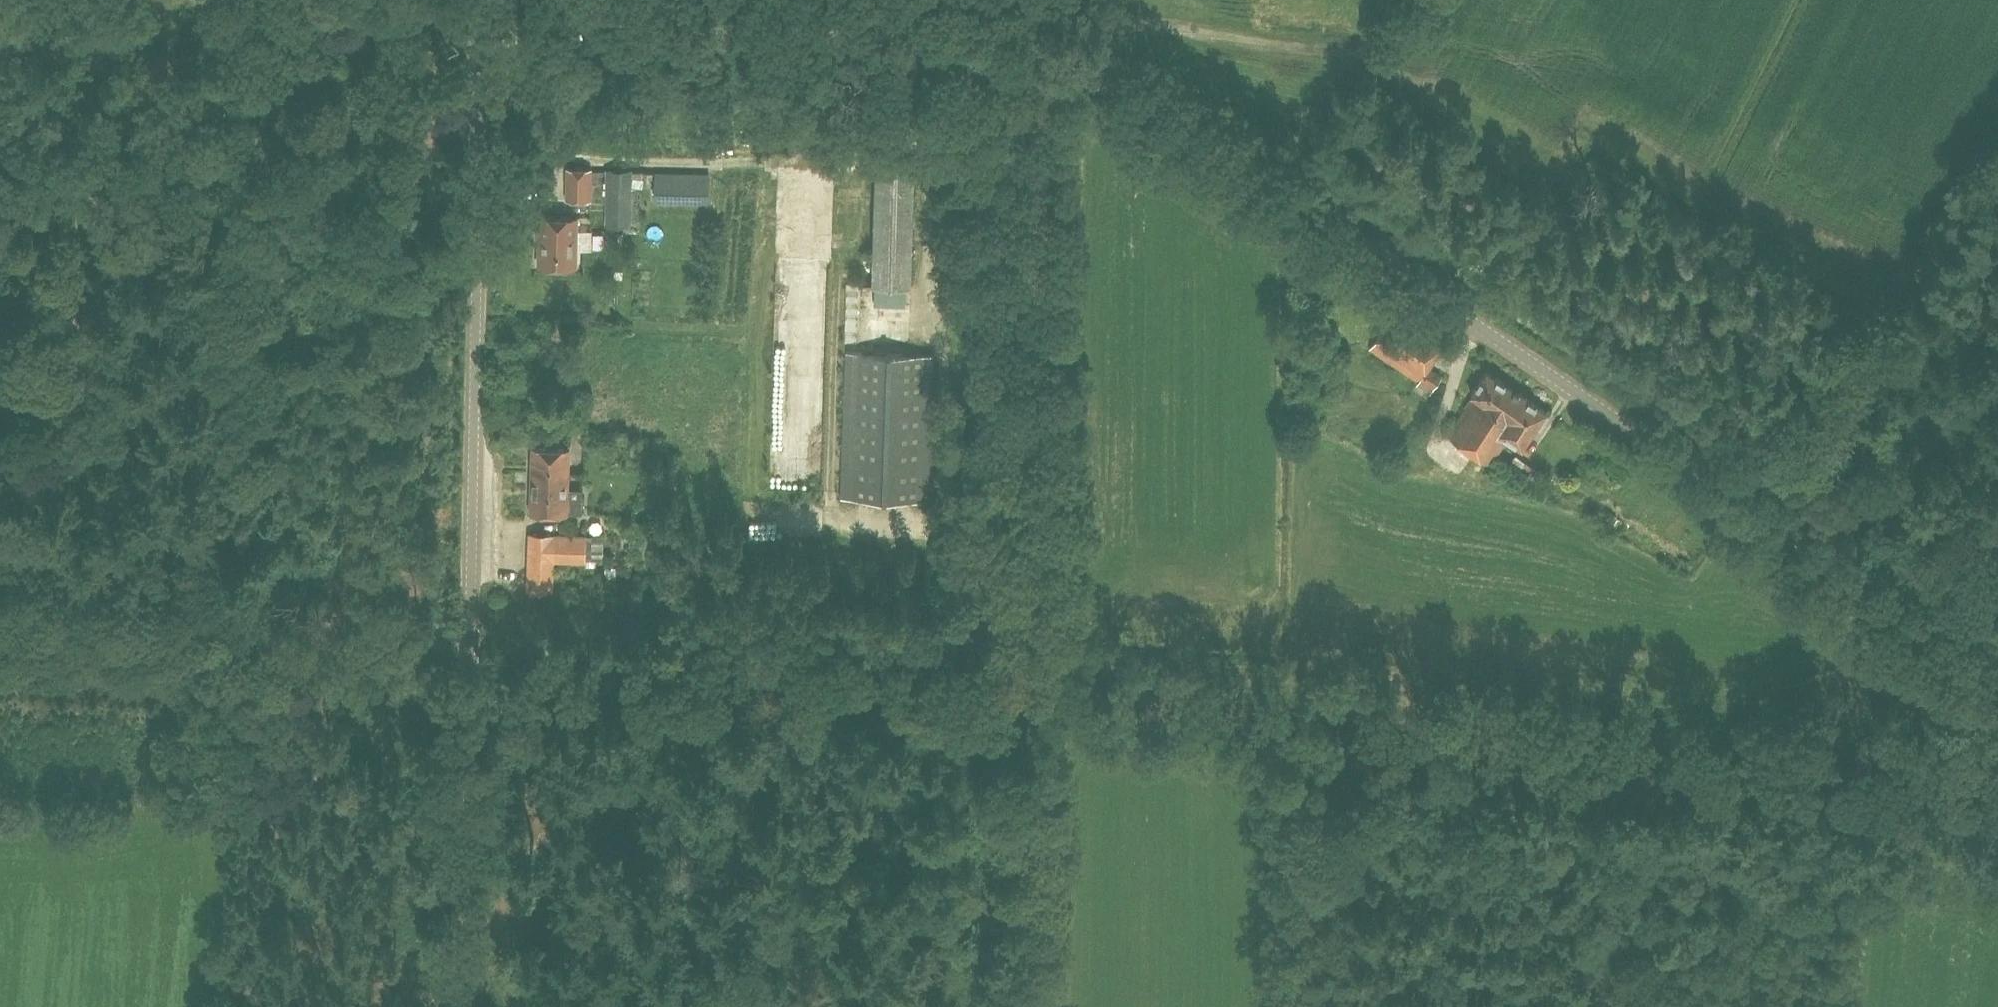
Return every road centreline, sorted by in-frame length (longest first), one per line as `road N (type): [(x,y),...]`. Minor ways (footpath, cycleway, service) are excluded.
road 1 (tertiary): [(1997,675),(1176,120),(1100,84),(963,50),(482,31)]
road 2 (track): [(471,648),(1997,762)]
road 3 (tertiary): [(467,1006),(482,31)]
road 4 (track): [(471,648),(0,609)]
road 5 (track): [(1676,1006),(1760,916),(1842,847)]

